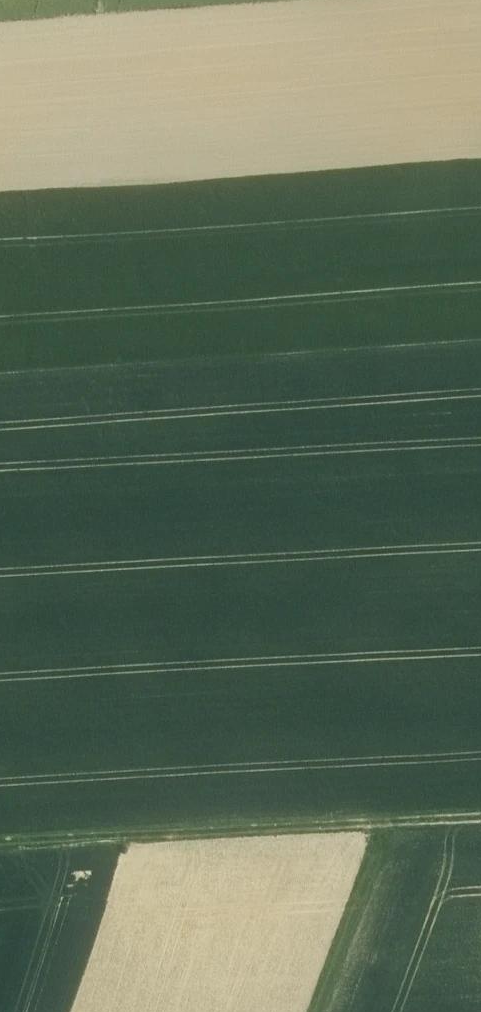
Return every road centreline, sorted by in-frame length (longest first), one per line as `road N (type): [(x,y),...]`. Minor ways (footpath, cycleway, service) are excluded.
road 1 (track): [(480,813),(0,838)]
road 2 (track): [(380,818),(311,1011)]

